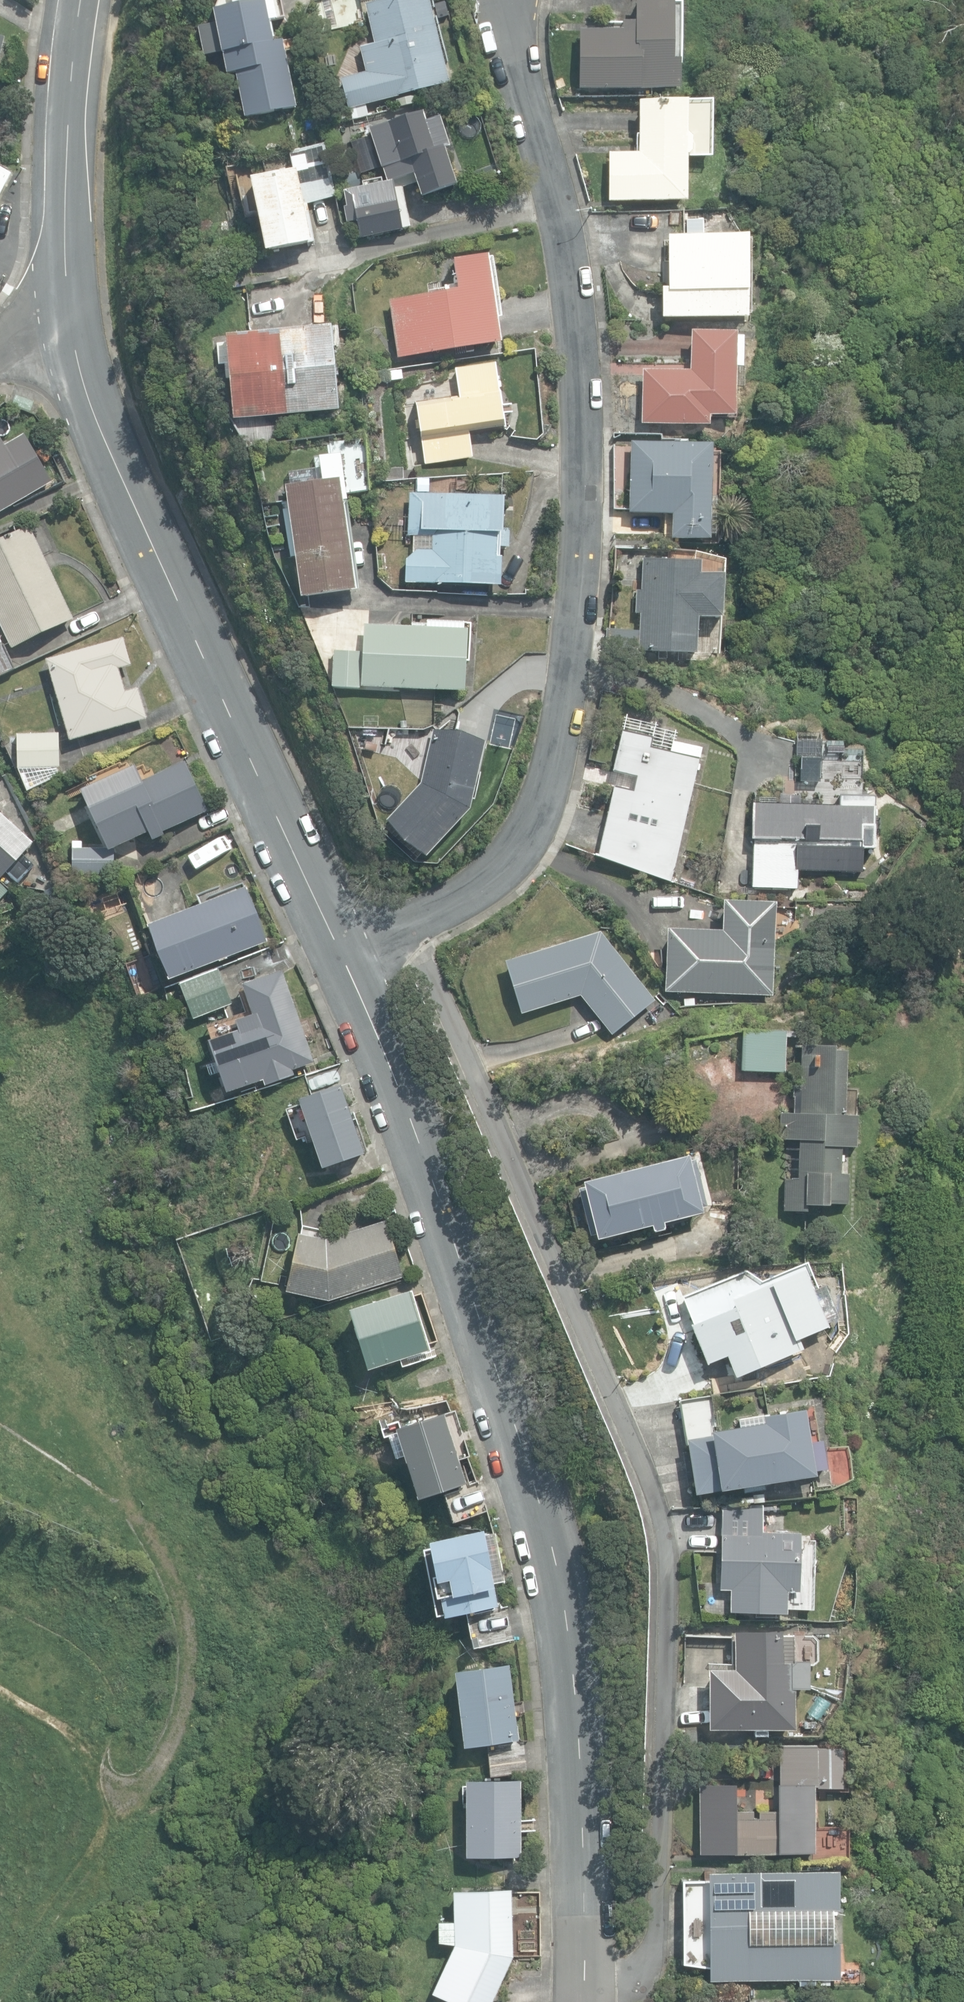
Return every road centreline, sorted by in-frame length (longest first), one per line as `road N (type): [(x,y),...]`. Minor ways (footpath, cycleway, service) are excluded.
road 1 (tertiary): [(584,2001),(580,1772),(555,1571),(519,1429),(339,952)]
road 2 (residential): [(511,0),(576,309),(572,675),(549,812),(482,882),(339,952)]
road 3 (tertiary): [(339,952),(146,523),(76,317)]
road 4 (tertiary): [(76,317),(69,131),(80,0)]

